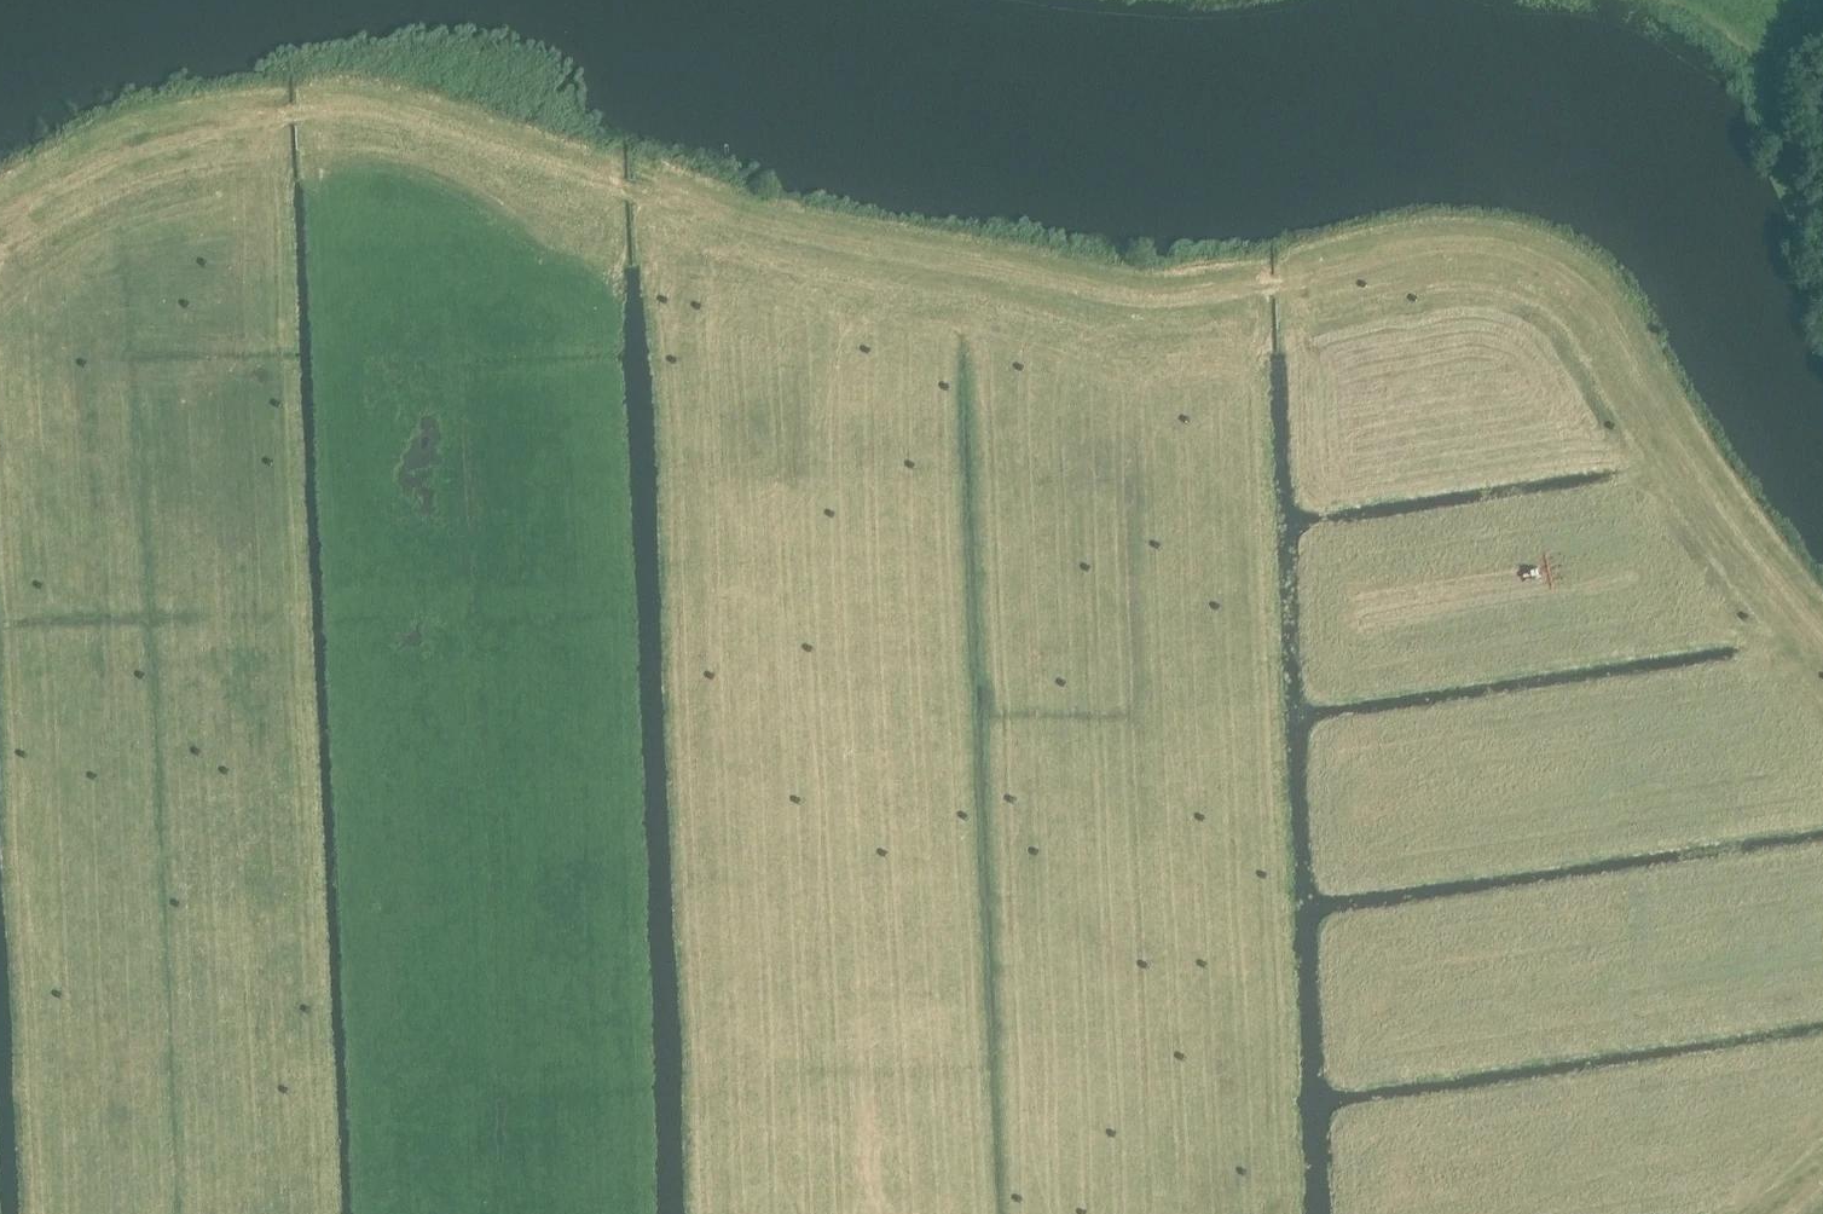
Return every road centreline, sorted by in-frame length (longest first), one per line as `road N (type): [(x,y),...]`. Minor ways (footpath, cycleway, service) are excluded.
road 1 (track): [(1822,629),(1706,485),(1620,329),(1549,256),(1456,236),(1302,256),(1131,295),(1065,291),(640,166),(402,85),(290,80),(79,143),(0,183)]

